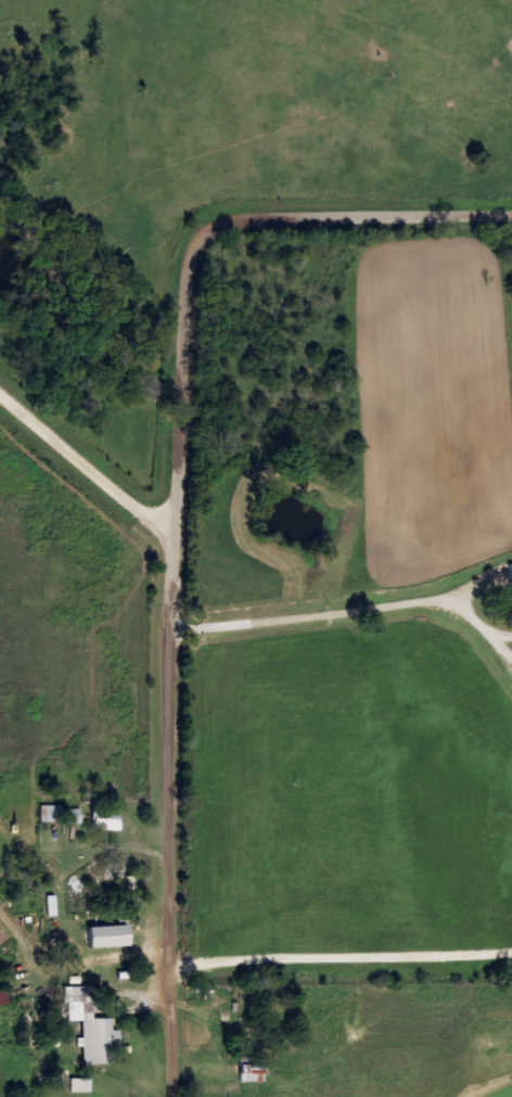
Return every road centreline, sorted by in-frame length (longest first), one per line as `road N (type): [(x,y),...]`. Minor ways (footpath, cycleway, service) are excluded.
road 1 (residential): [(182,1096),(179,636),(202,257),(221,230),(254,219),(511,215)]
road 2 (residential): [(184,539),(0,383)]

